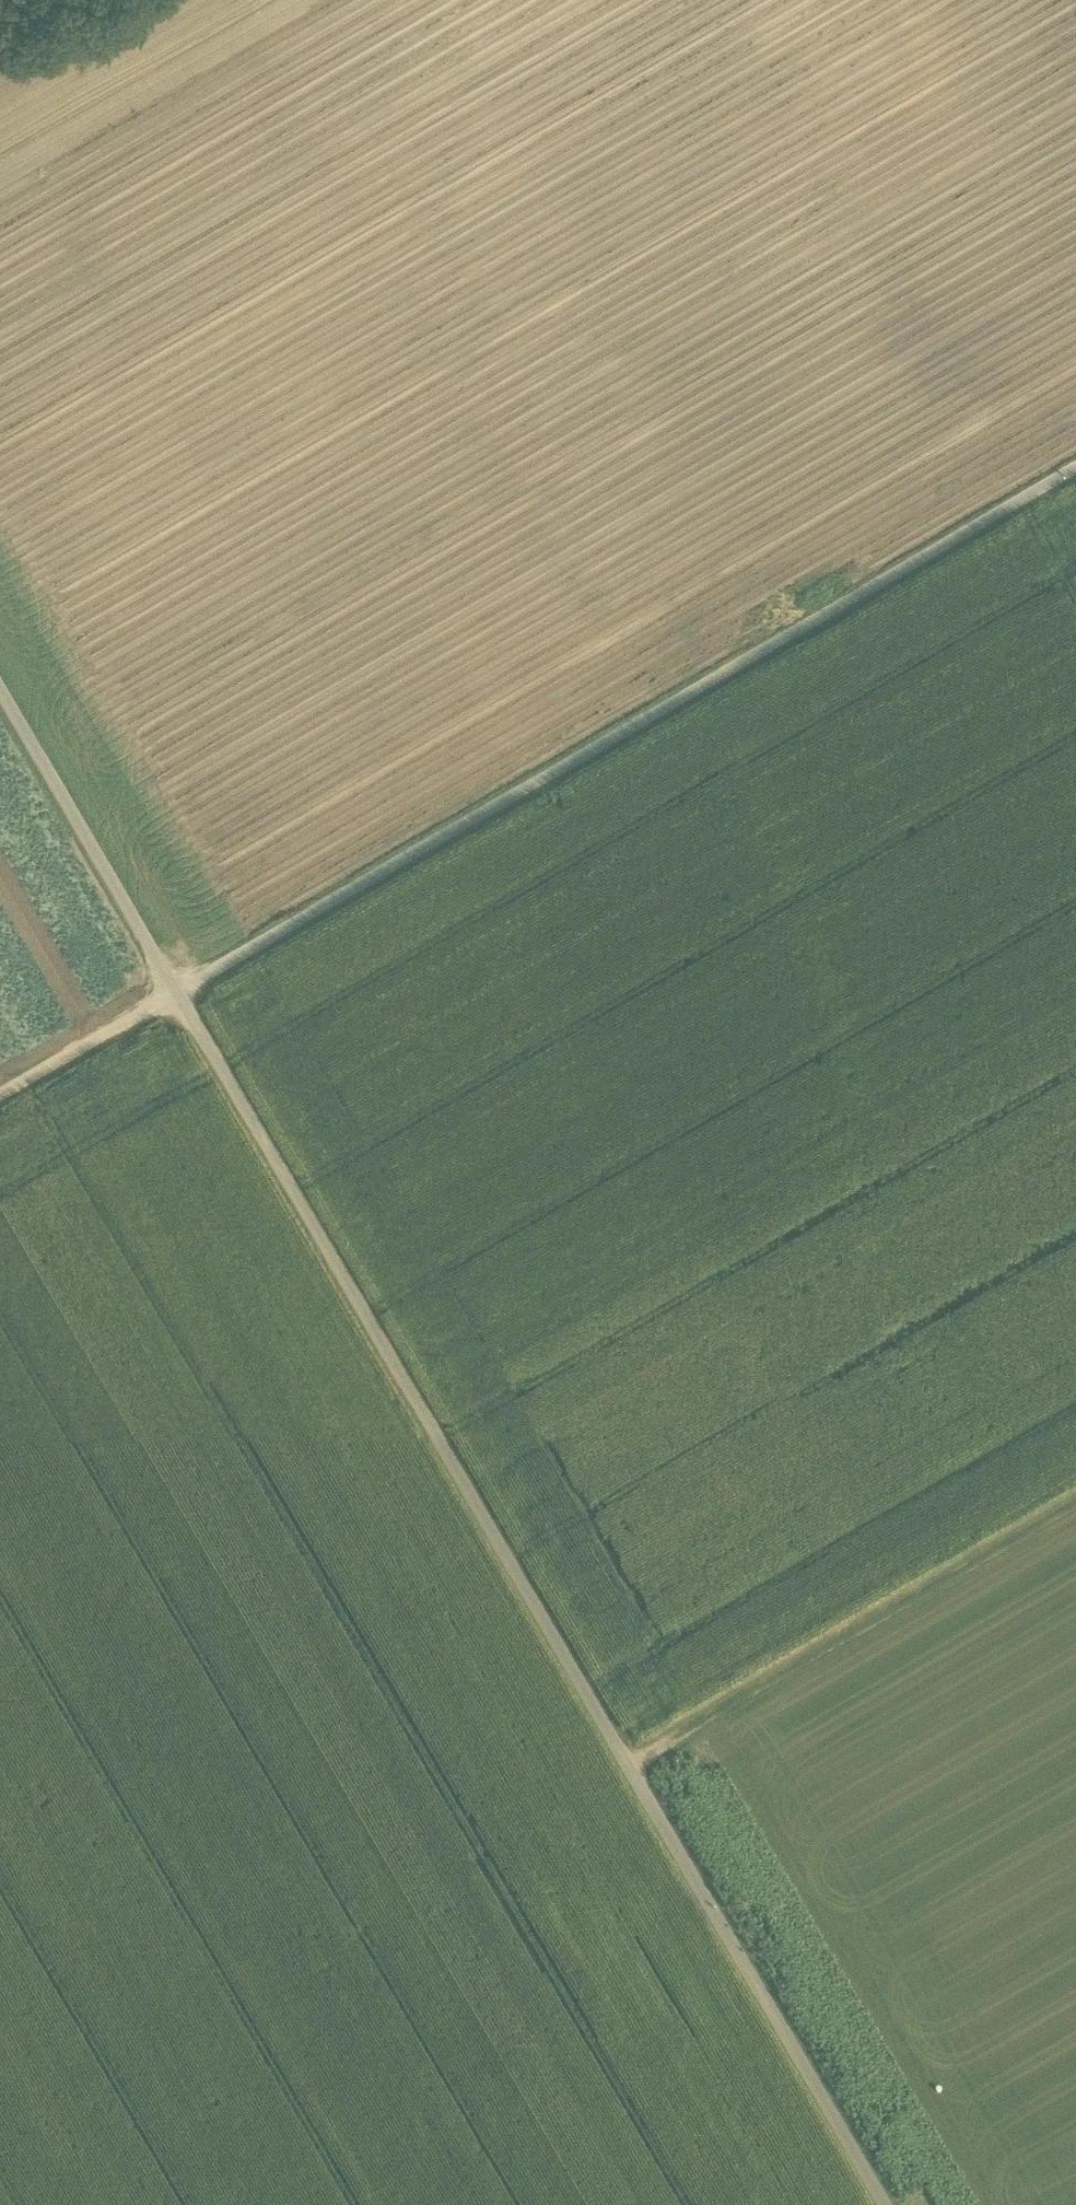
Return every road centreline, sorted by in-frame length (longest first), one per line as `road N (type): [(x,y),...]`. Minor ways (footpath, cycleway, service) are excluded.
road 1 (track): [(883,2204),(0,693)]
road 2 (track): [(1075,467),(0,1095)]
road 3 (track): [(1075,1504),(626,1765)]

